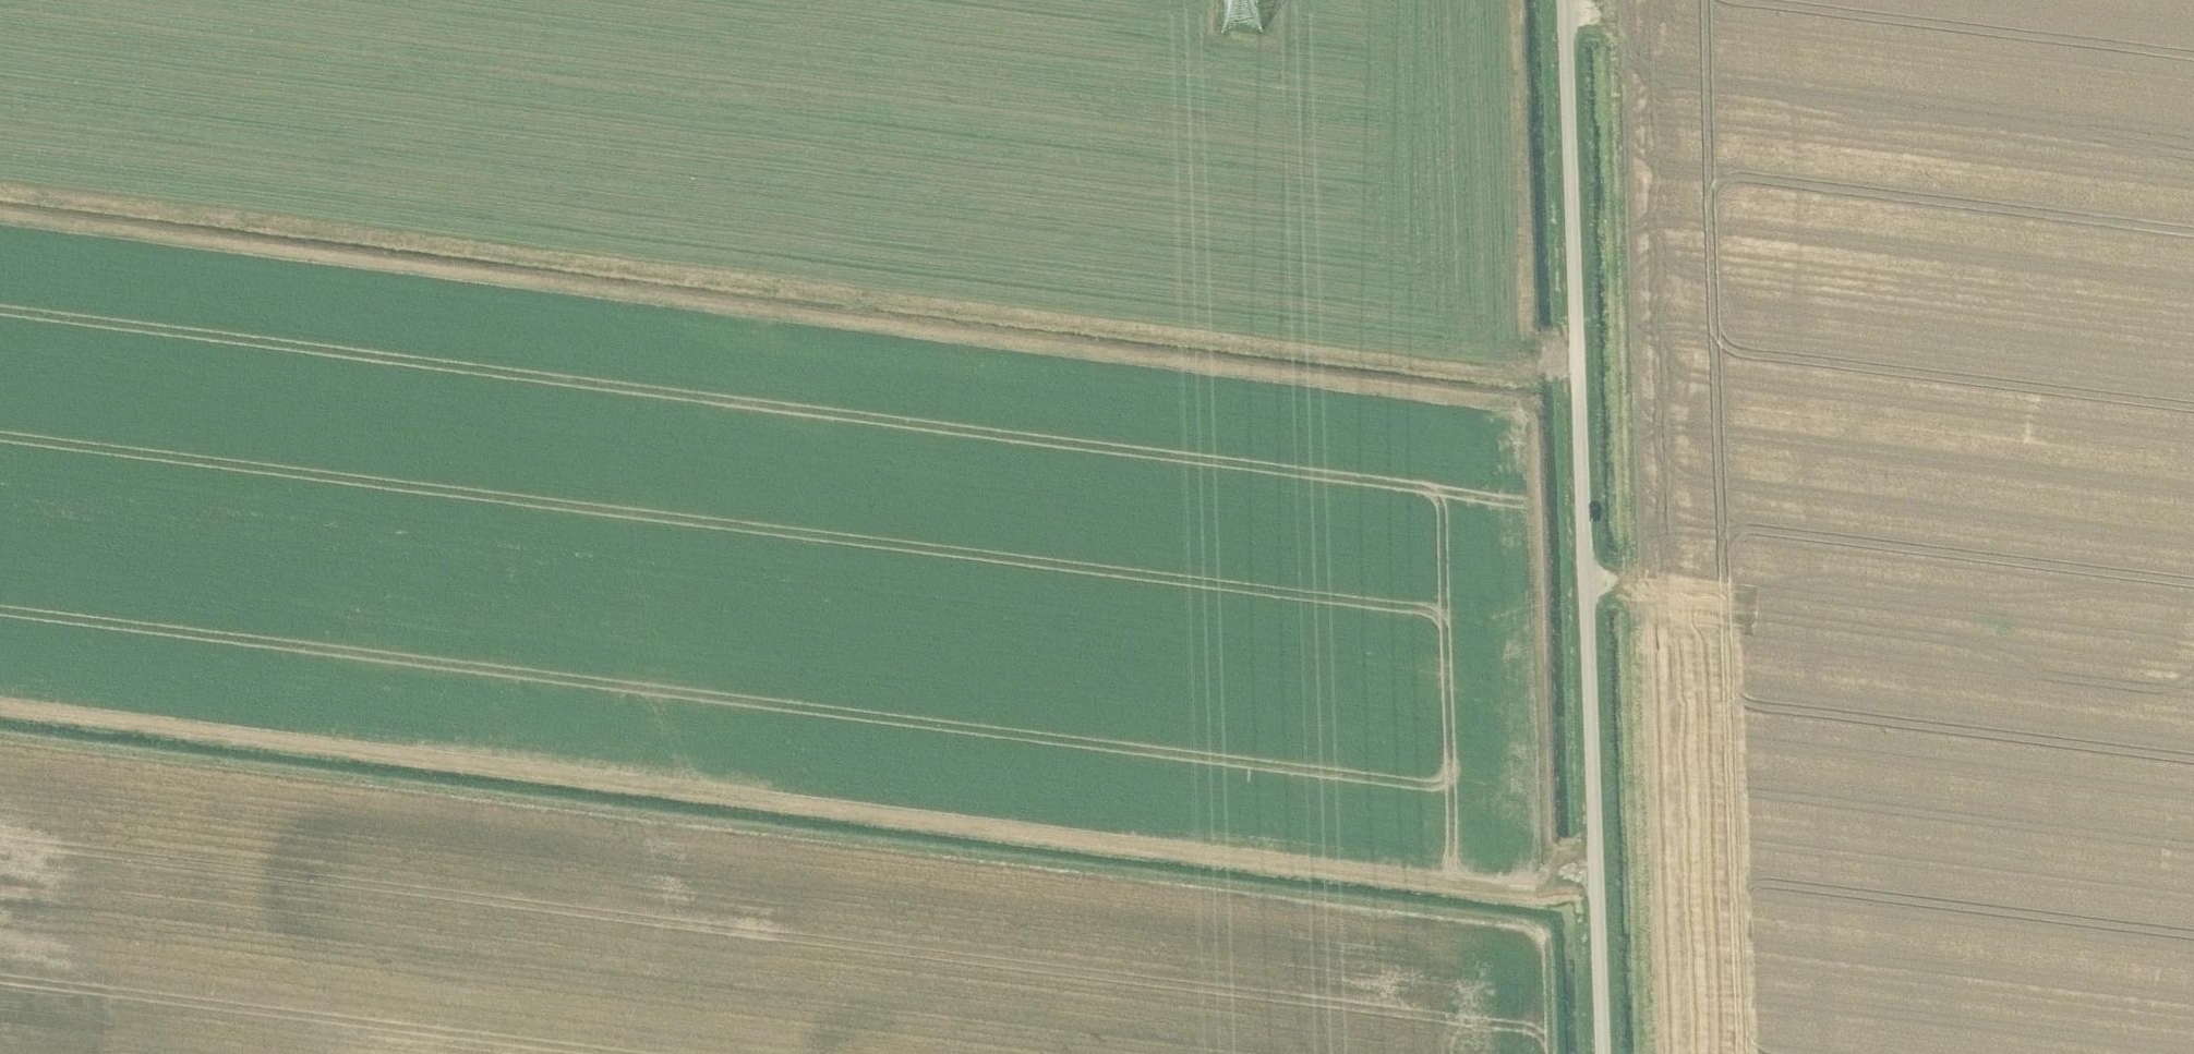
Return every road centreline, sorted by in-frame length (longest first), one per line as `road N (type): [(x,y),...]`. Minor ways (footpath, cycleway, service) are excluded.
road 1 (unclassified): [(1602,1053),(1564,0)]

